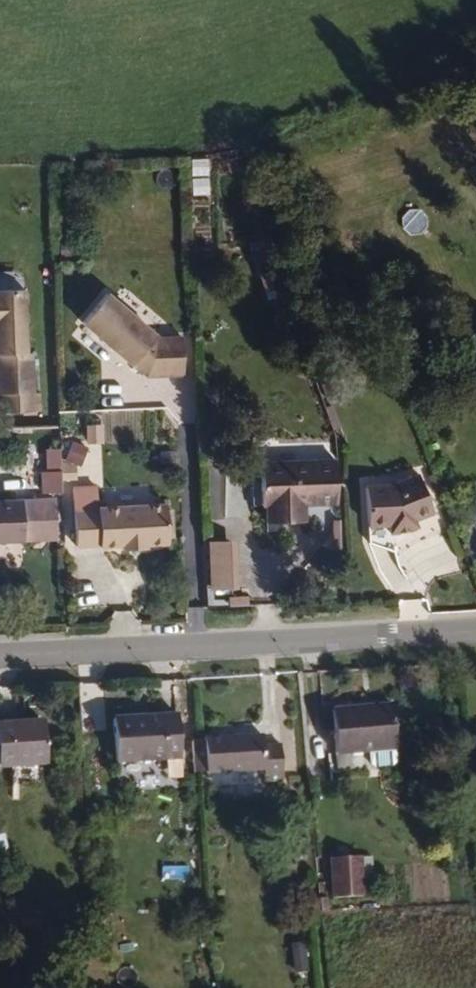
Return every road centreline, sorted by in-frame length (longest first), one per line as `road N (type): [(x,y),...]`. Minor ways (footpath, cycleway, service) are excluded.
road 1 (unclassified): [(0,653),(475,638)]

